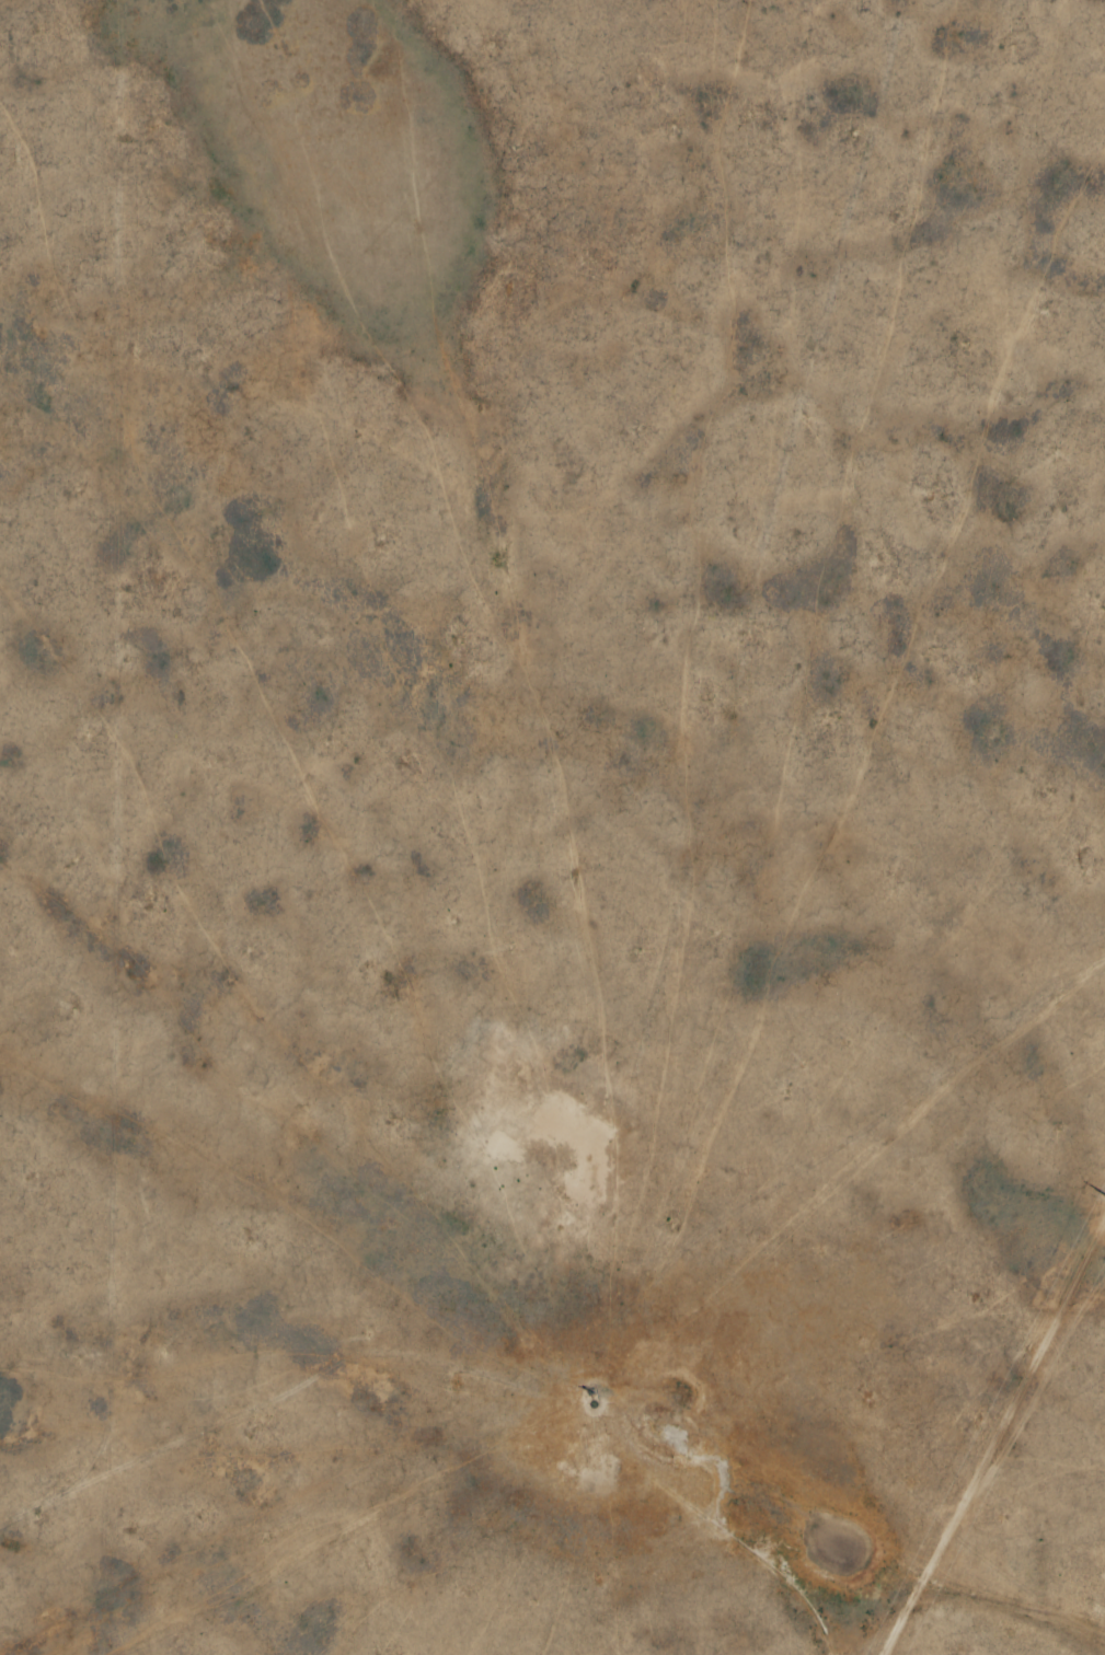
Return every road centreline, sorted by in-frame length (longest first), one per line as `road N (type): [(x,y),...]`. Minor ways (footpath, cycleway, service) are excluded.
road 1 (track): [(129,0),(122,215),(0,404)]

